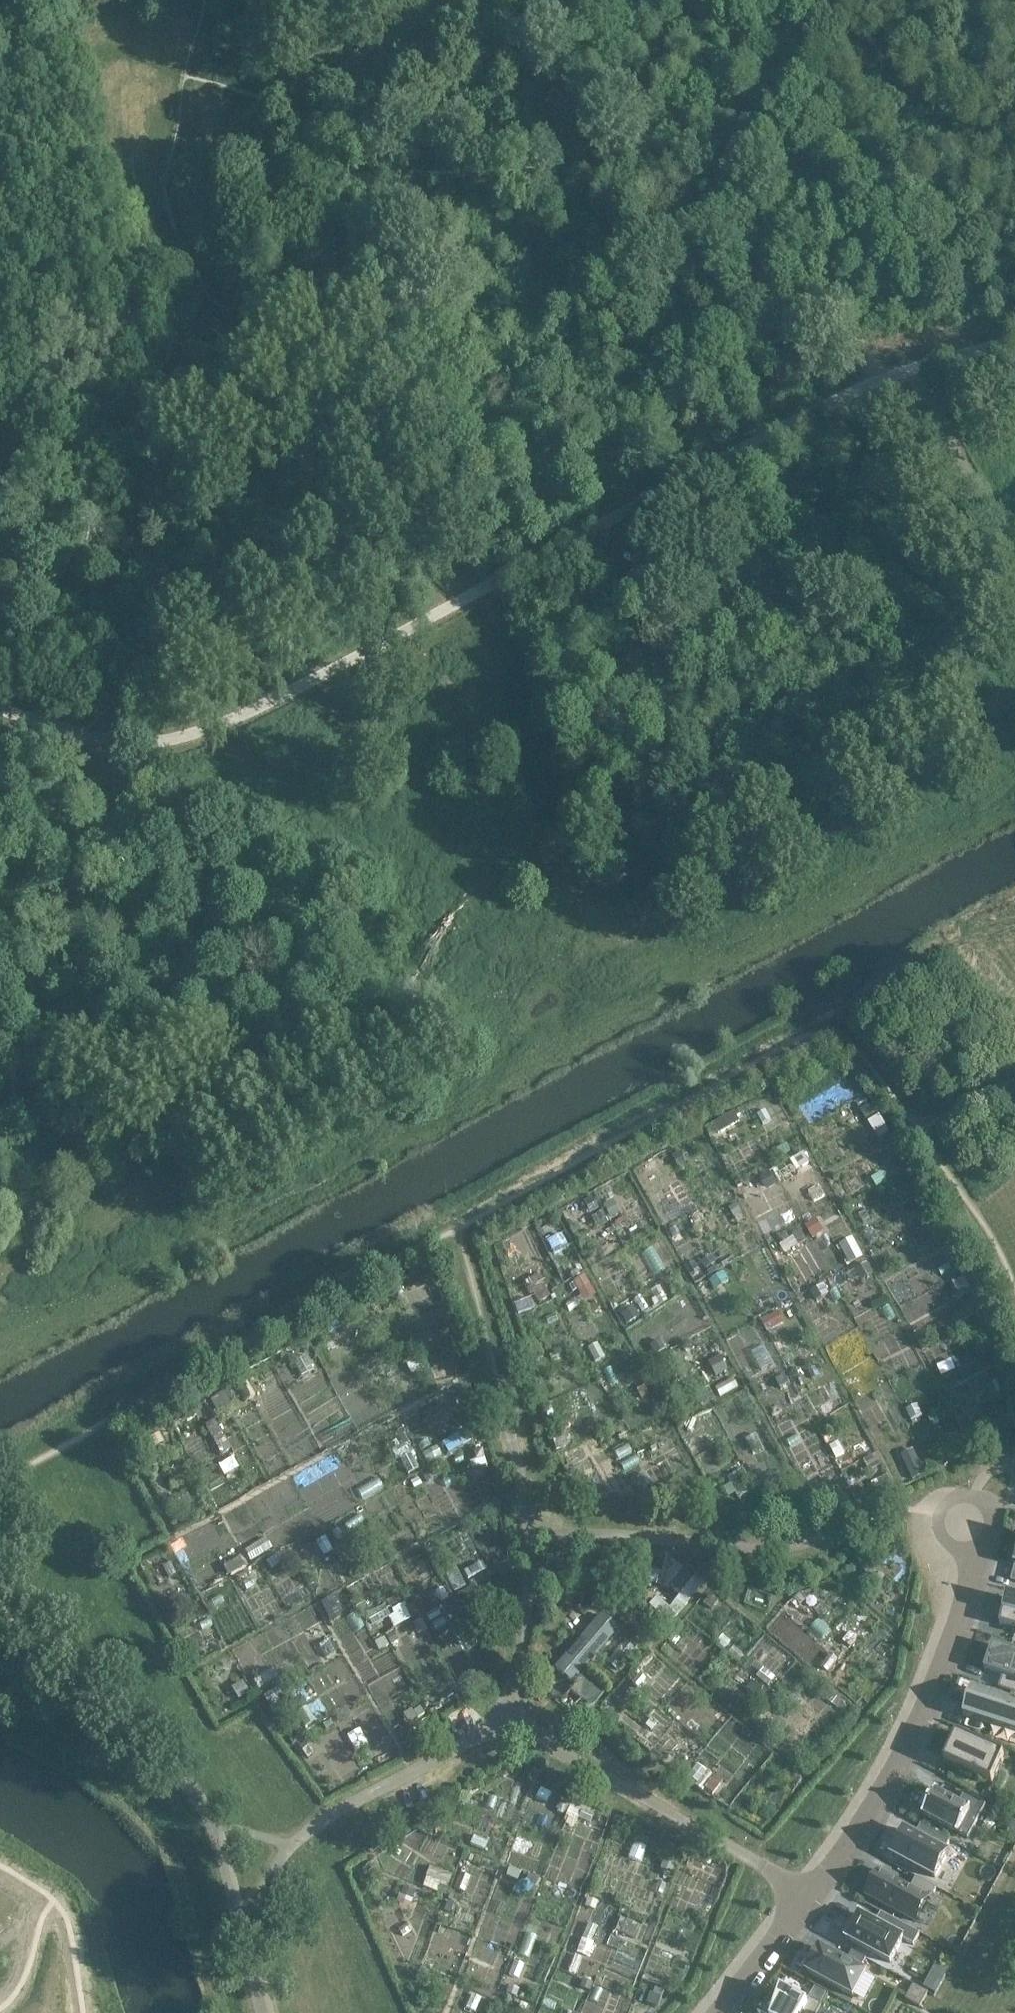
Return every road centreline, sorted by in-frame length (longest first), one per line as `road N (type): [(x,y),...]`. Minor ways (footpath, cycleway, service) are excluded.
road 1 (residential): [(803,1900),(882,1786),(948,1662),(974,1517)]
road 2 (residential): [(803,1900),(759,1864),(508,1715)]
road 3 (unclassified): [(839,1529),(777,1548),(573,1535)]
road 4 (residential): [(508,1715),(331,1813)]
road 5 (residential): [(712,2012),(803,1900)]
road 6 (residential): [(508,1715),(531,1579)]

